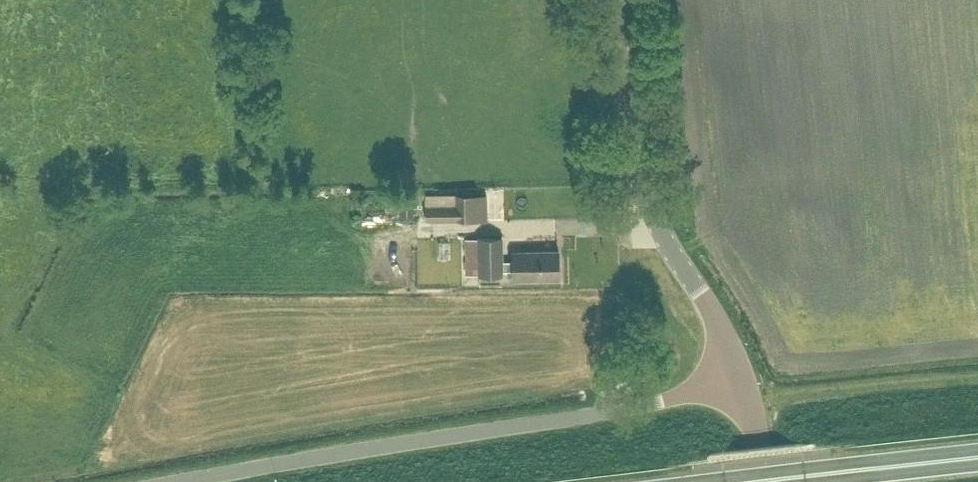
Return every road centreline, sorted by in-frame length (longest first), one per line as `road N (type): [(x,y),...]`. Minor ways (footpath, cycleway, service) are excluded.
road 1 (unclassified): [(740,372),(664,398),(170,481)]
road 2 (tertiary): [(740,372),(721,320),(668,246),(644,188),(614,0)]
road 3 (trunk): [(731,481),(977,456)]

